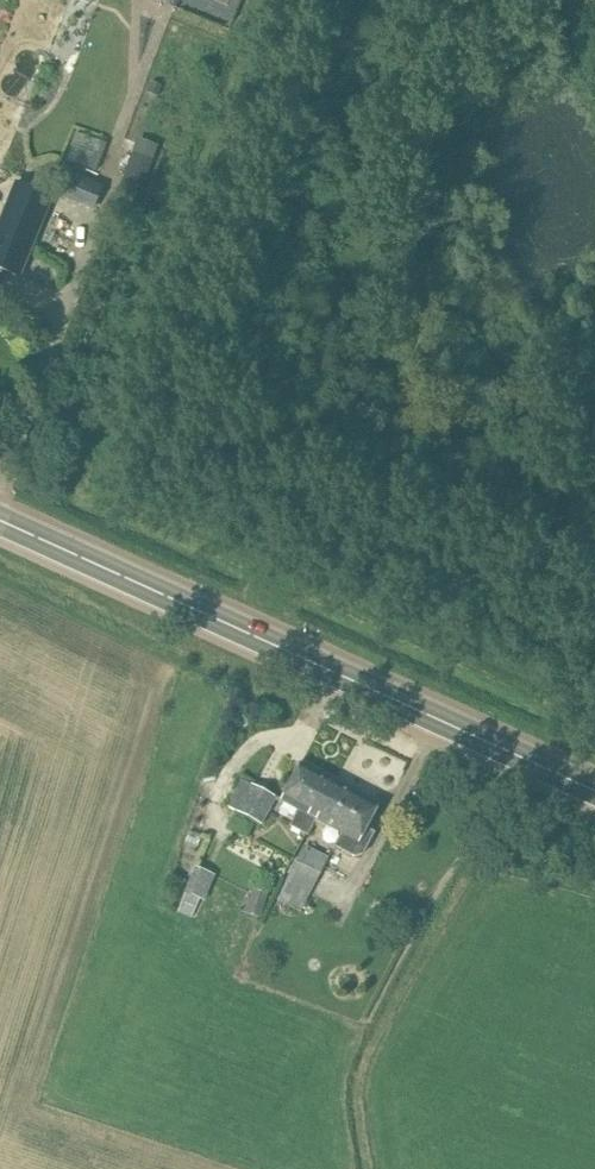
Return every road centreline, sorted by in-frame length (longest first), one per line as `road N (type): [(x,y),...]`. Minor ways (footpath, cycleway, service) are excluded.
road 1 (secondary): [(594,793),(0,521)]

